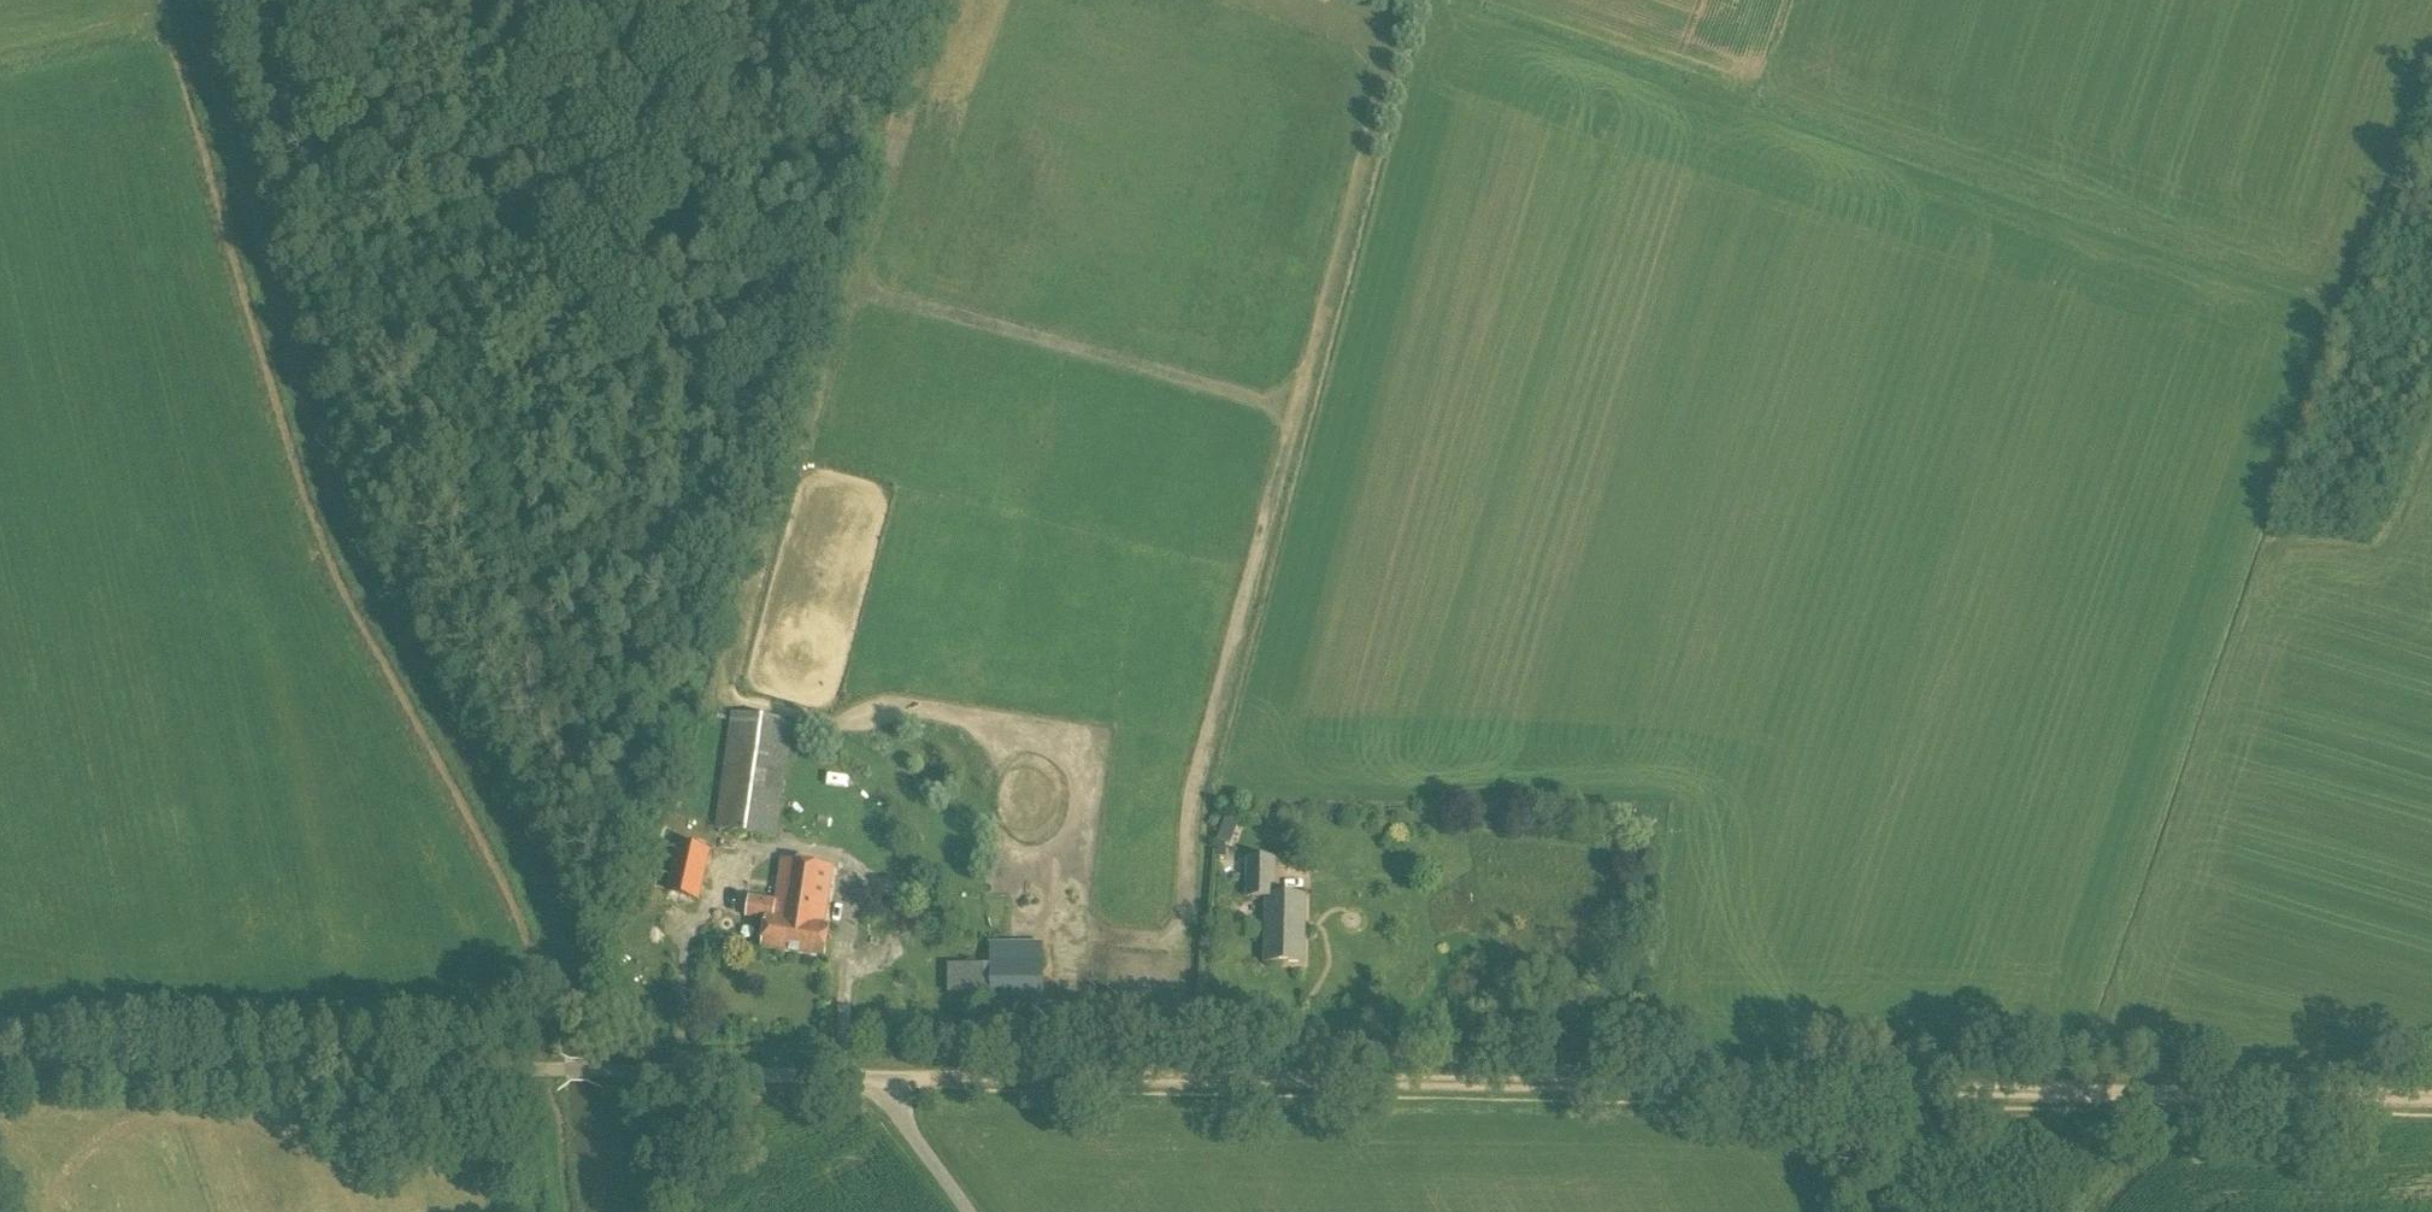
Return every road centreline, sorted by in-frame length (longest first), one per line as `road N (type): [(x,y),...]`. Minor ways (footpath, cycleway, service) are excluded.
road 1 (track): [(2431,1102),(880,1077)]
road 2 (unclassified): [(880,1077),(0,1070)]

